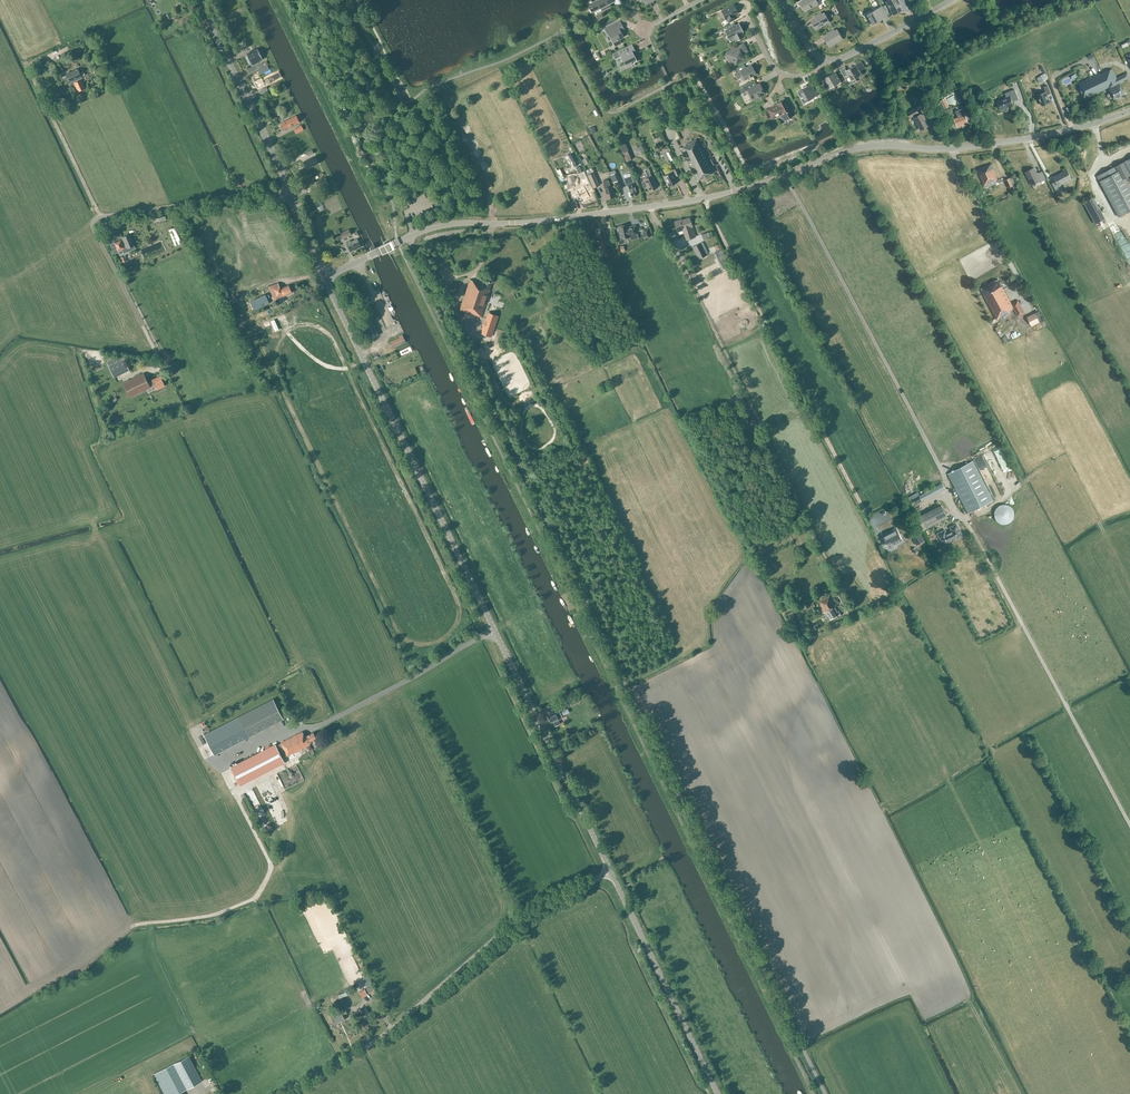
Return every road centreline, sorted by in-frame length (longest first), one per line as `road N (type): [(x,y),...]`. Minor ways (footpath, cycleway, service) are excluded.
road 1 (unclassified): [(408,238),(824,1093)]
road 2 (tertiary): [(408,238),(456,224),(545,222),(680,204),(786,177),(852,150),(1026,139),(1129,110)]
road 3 (tertiary): [(611,874),(325,278)]
road 4 (track): [(650,208),(838,583)]
road 5 (unclassified): [(300,1093),(395,1030),(524,916),(611,874)]
road 6 (tertiary): [(716,1093),(611,874)]
road 7 (tertiary): [(289,196),(198,0)]
road 8 (unclassified): [(289,196),(242,195),(101,216)]
road 9 (unclassified): [(101,216),(95,228),(162,362)]
road 10 (unclassified): [(823,62),(954,0)]
road 11 (unclassified): [(101,216),(46,104)]

